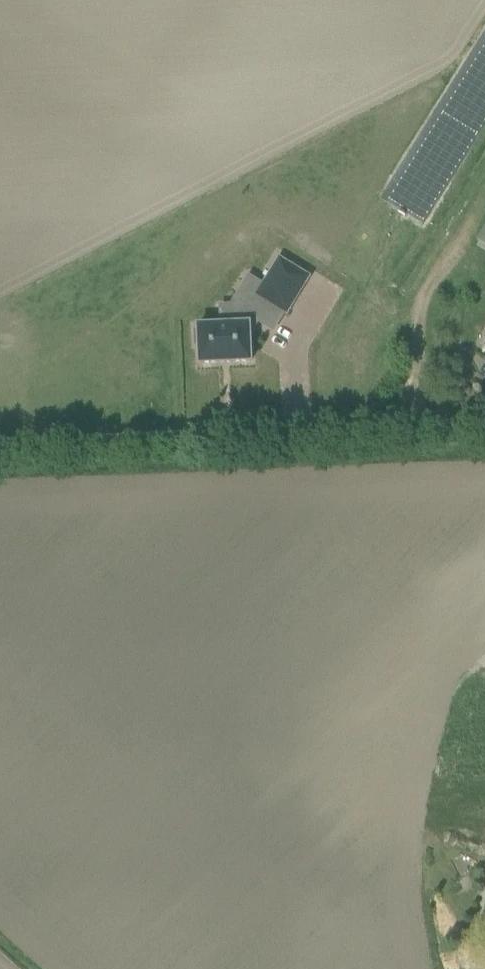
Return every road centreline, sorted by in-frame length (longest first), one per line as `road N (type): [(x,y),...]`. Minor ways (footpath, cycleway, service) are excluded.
road 1 (unclassified): [(484,423),(0,444)]

